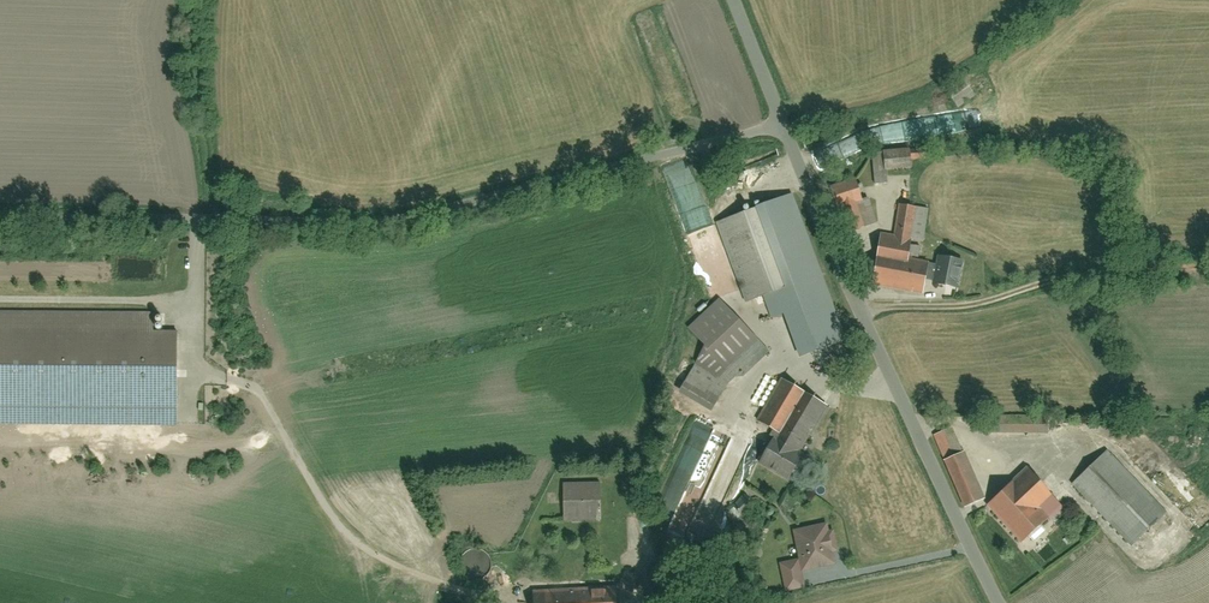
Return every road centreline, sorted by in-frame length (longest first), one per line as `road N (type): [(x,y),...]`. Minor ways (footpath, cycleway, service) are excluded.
road 1 (unclassified): [(0,213),(350,222),(425,213),(782,123)]
road 2 (residential): [(999,602),(884,367),(782,123)]
road 3 (residential): [(782,123),(733,0)]

